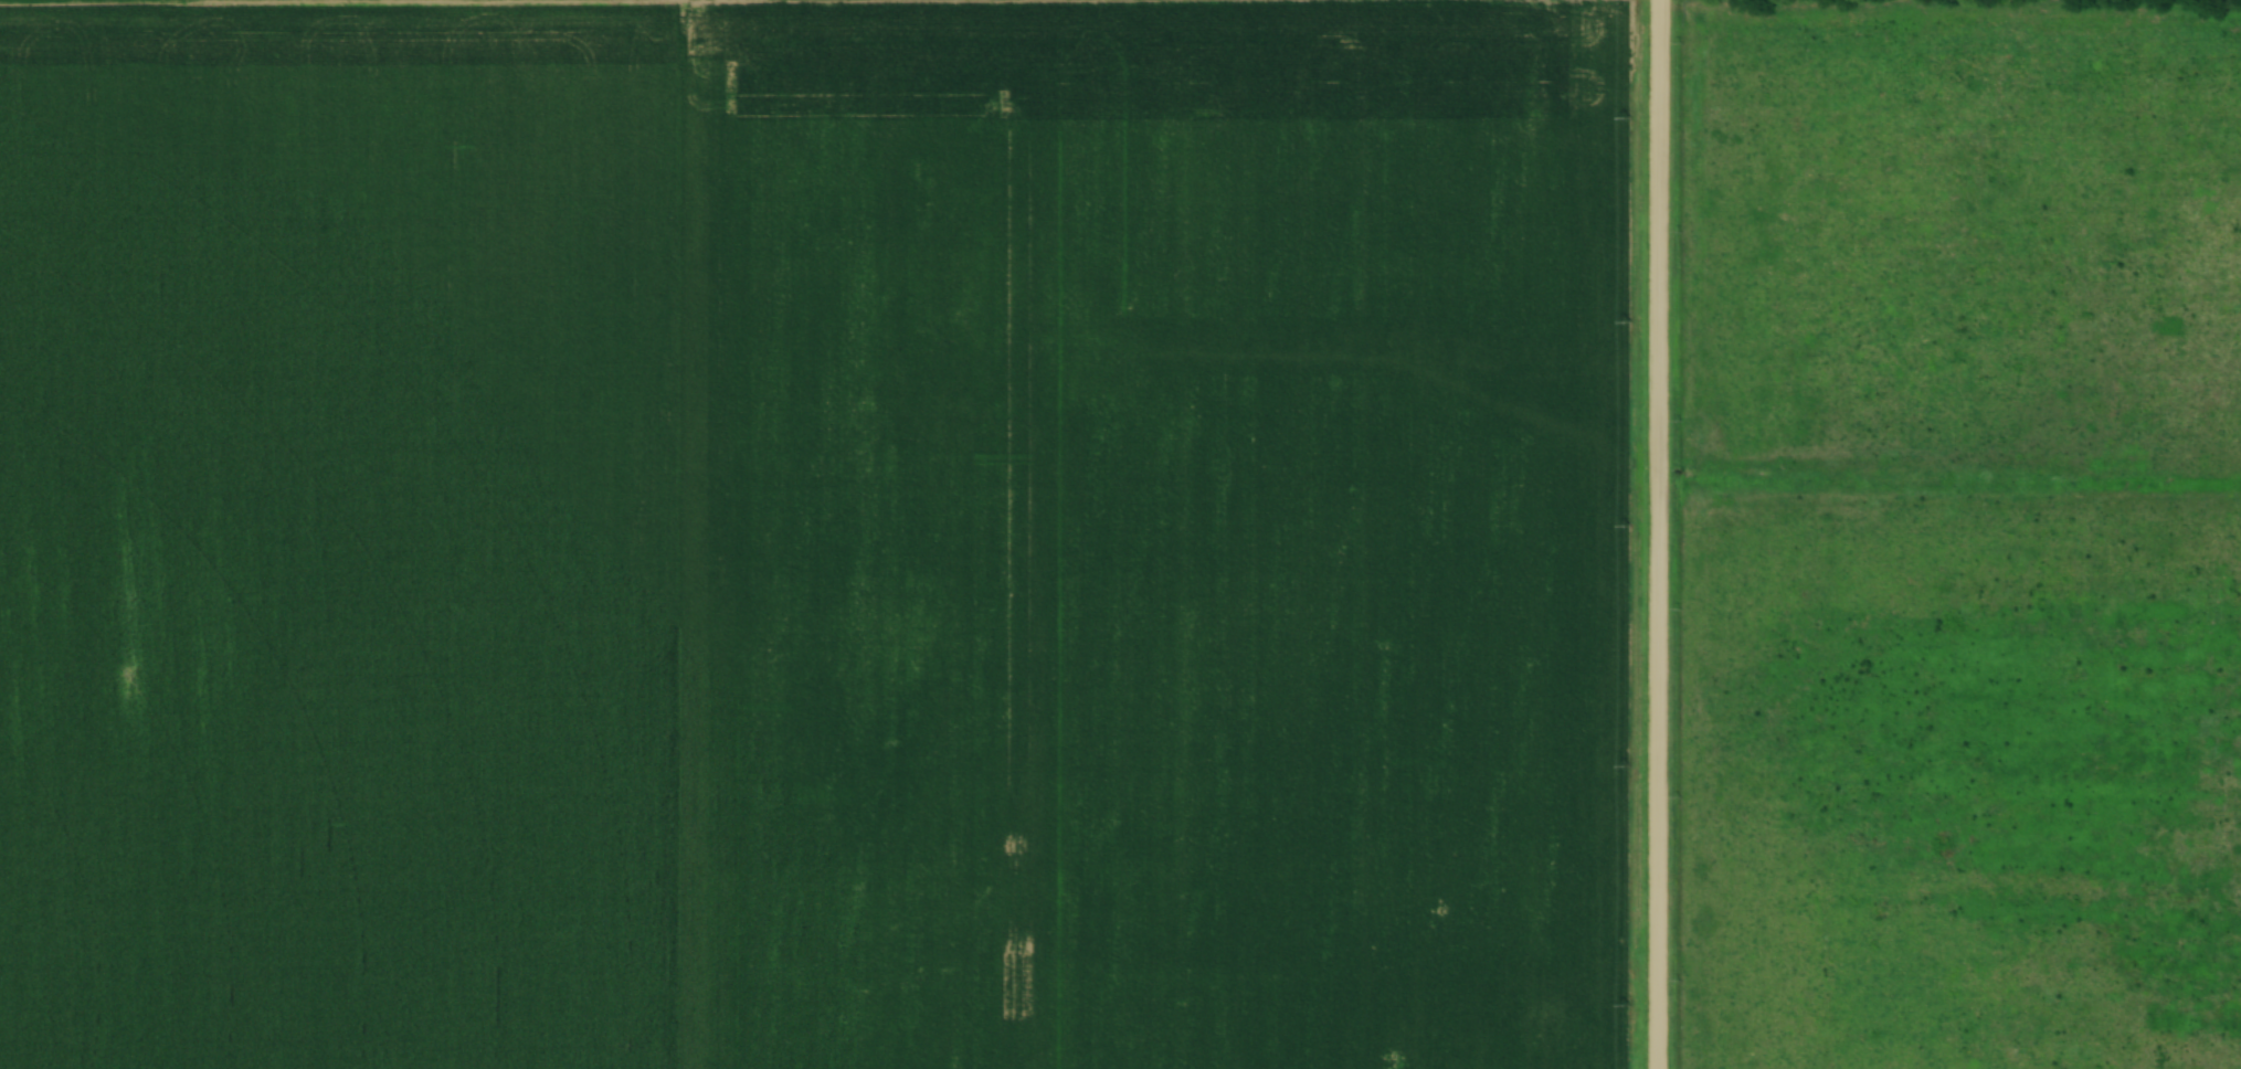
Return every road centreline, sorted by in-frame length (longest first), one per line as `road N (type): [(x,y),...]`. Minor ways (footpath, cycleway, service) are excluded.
road 1 (residential): [(1658,1068),(1657,0)]

